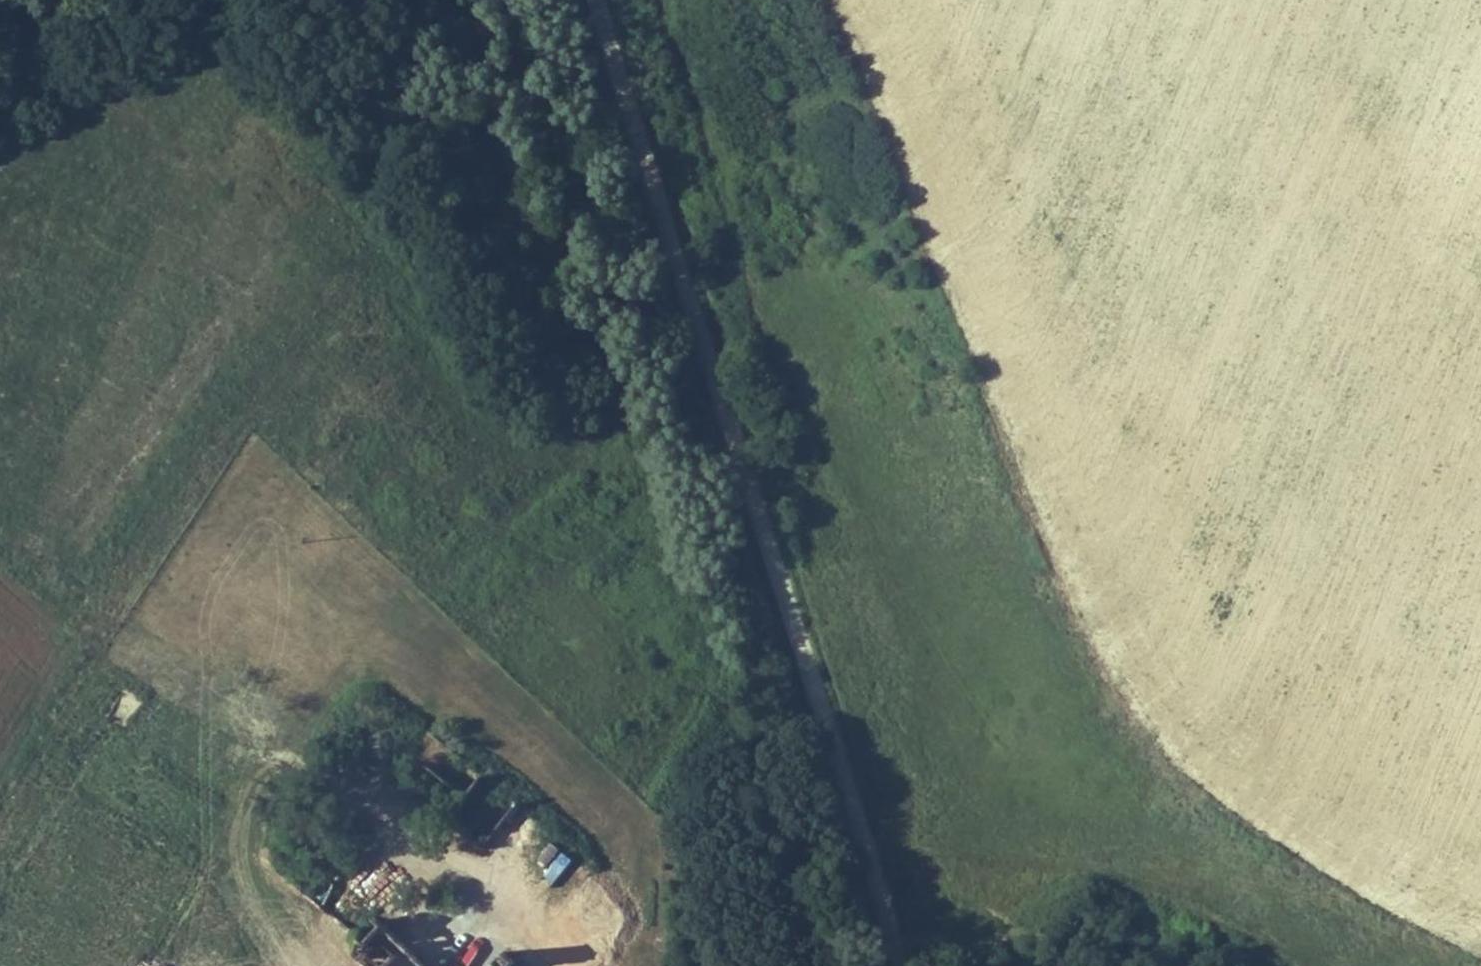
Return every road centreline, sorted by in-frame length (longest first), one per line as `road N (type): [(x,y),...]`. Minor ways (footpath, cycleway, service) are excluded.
road 1 (tertiary): [(596,0),(899,965)]

